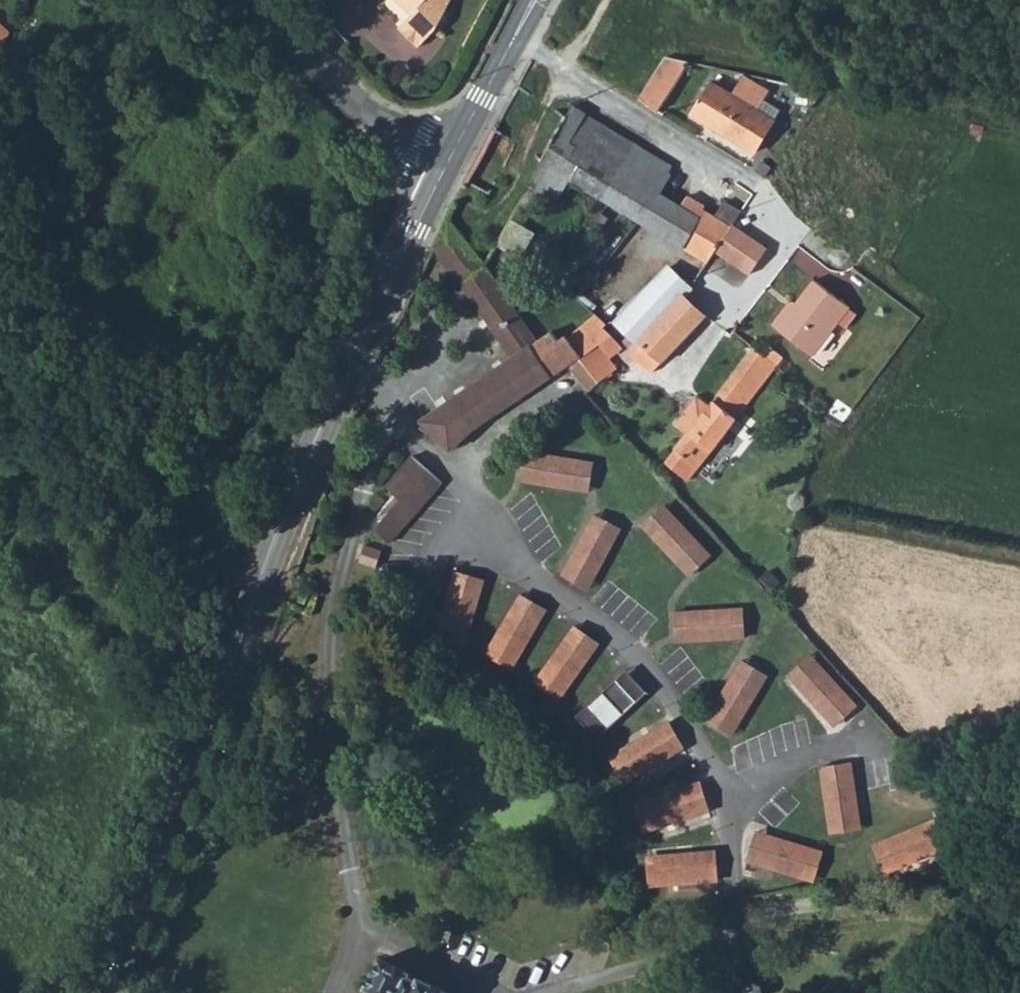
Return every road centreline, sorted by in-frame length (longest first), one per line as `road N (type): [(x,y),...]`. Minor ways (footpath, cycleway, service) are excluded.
road 1 (secondary): [(443,166),(308,469),(192,809),(114,992)]
road 2 (unclassified): [(508,45),(773,202),(787,239),(745,294)]
road 3 (residential): [(443,166),(430,165),(357,111),(244,0)]
road 4 (secondary): [(508,45),(443,166)]

